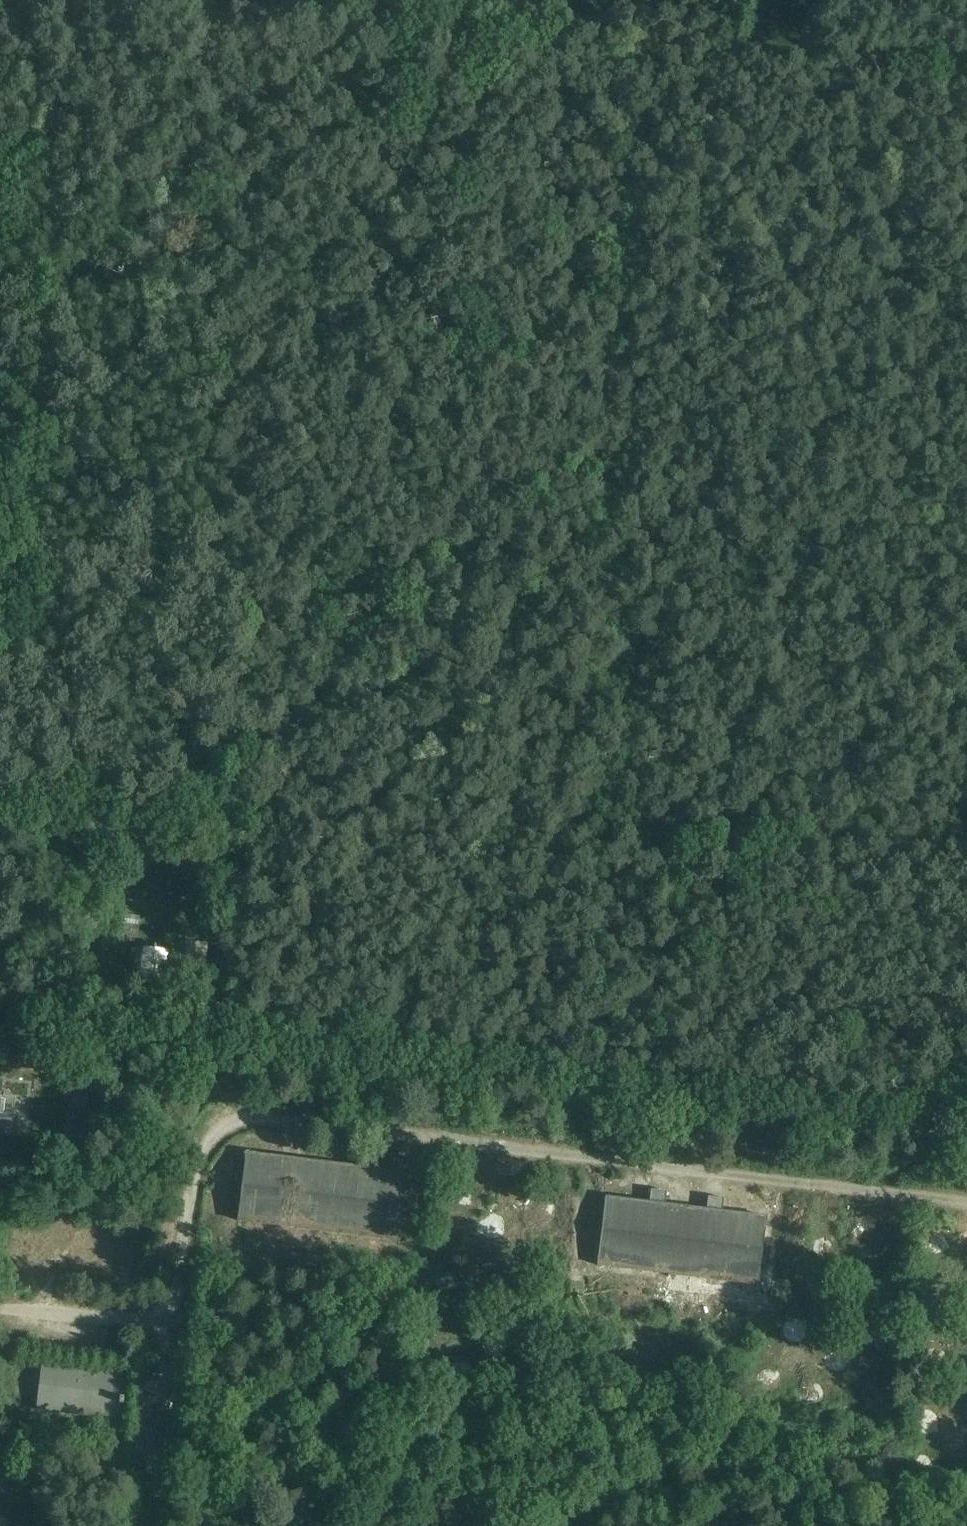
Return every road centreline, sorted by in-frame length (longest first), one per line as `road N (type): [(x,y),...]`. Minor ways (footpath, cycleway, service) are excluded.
road 1 (track): [(0,4),(400,27),(966,77)]
road 2 (track): [(966,998),(954,1117),(966,1118)]

